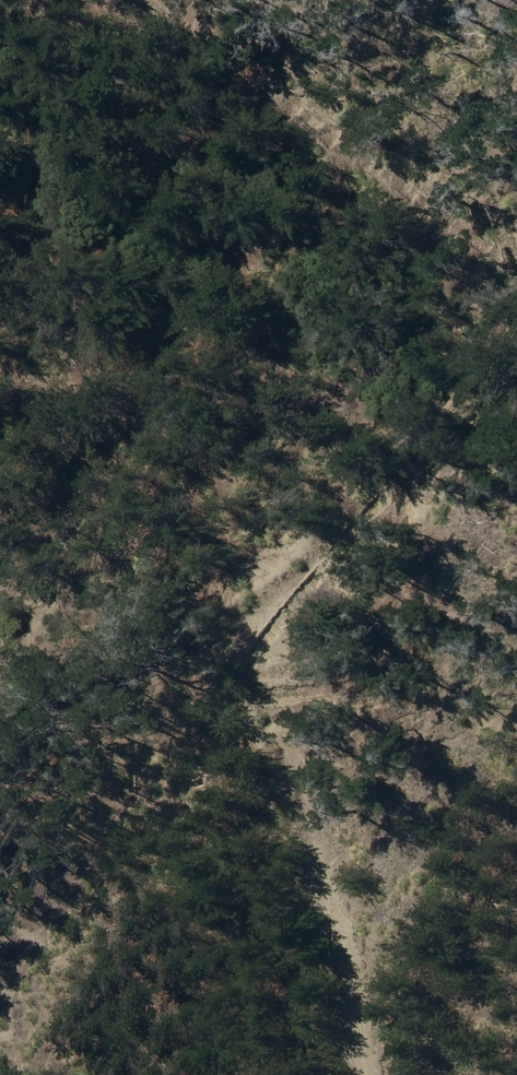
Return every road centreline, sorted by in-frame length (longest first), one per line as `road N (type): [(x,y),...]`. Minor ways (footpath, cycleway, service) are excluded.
road 1 (track): [(0,969),(229,619),(406,467),(516,396)]
road 2 (track): [(163,0),(242,81),(403,187),(516,276)]
road 3 (track): [(206,656),(256,736),(271,784),(338,1074)]

